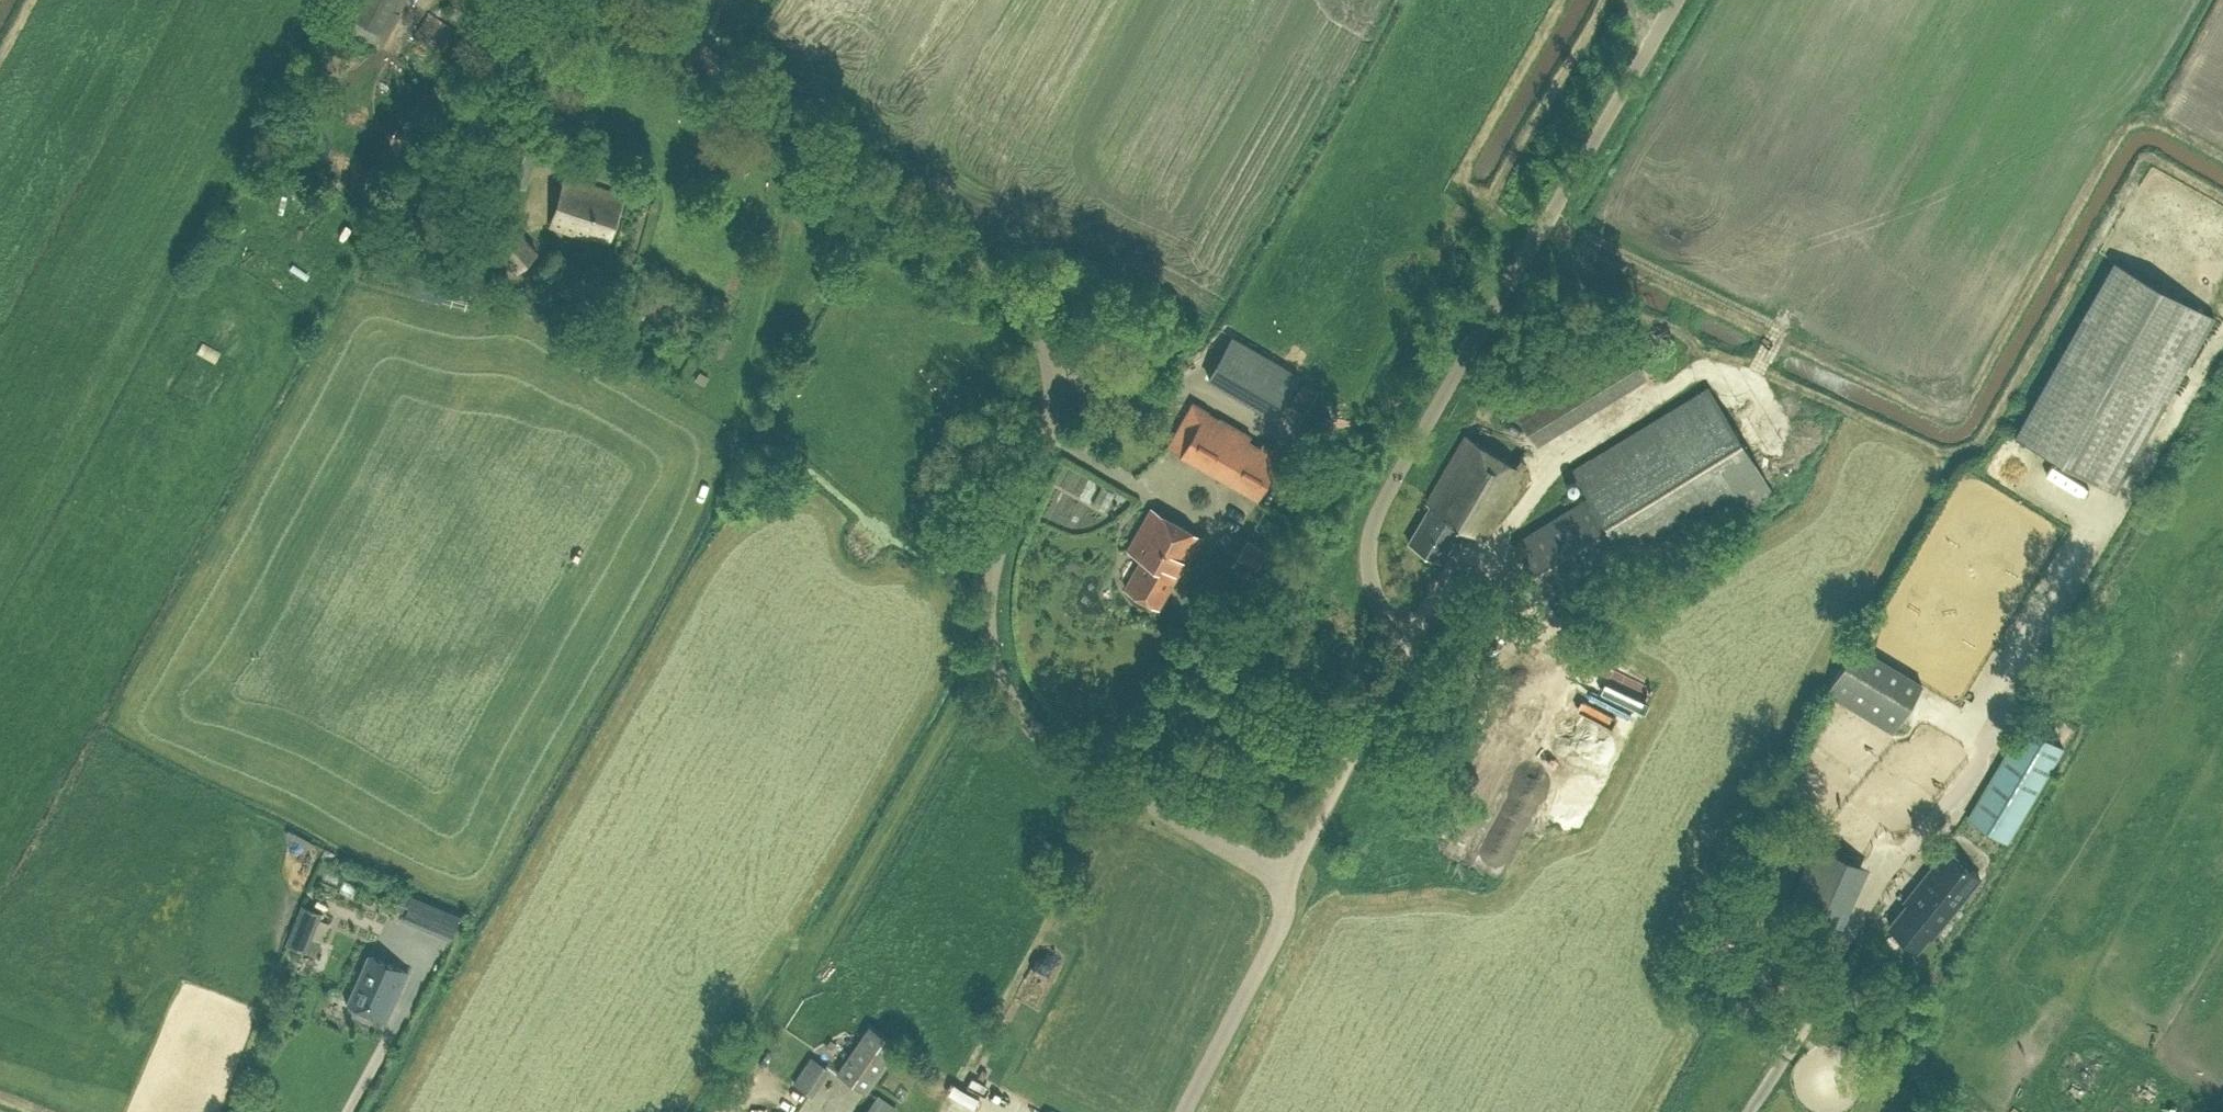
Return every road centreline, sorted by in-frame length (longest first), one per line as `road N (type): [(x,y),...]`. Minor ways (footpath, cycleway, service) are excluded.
road 1 (unclassified): [(1285,882),(1074,760),(1031,727),(1007,691),(990,650),(988,578),(1048,431),(1052,382),(1037,327),(980,270),(625,0)]
road 2 (unclassified): [(1285,882),(1396,660),(1368,566),(1381,506),(1676,0)]
road 3 (unclassified): [(1183,1111),(1280,922),(1285,882)]

